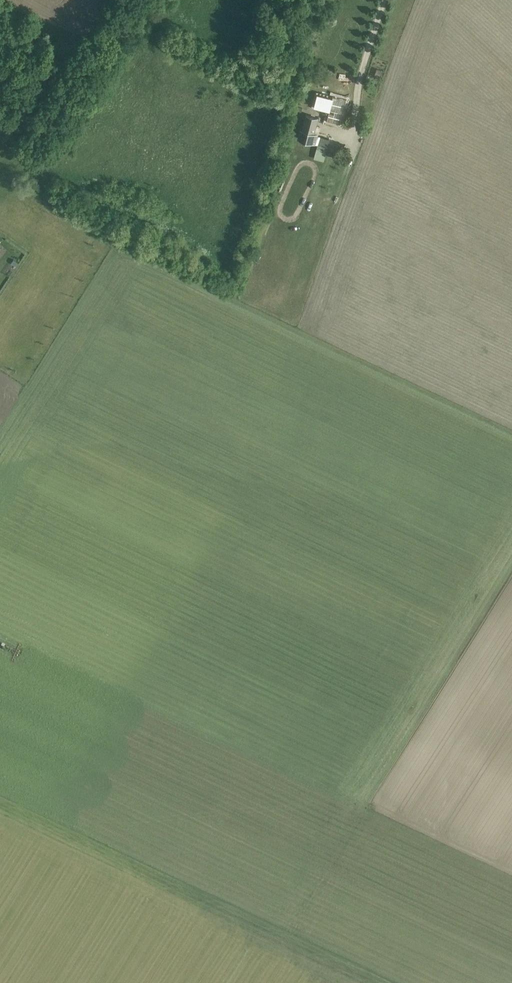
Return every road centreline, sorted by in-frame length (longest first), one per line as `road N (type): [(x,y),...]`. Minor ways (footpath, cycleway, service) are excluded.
road 1 (track): [(384,0),(352,139)]

